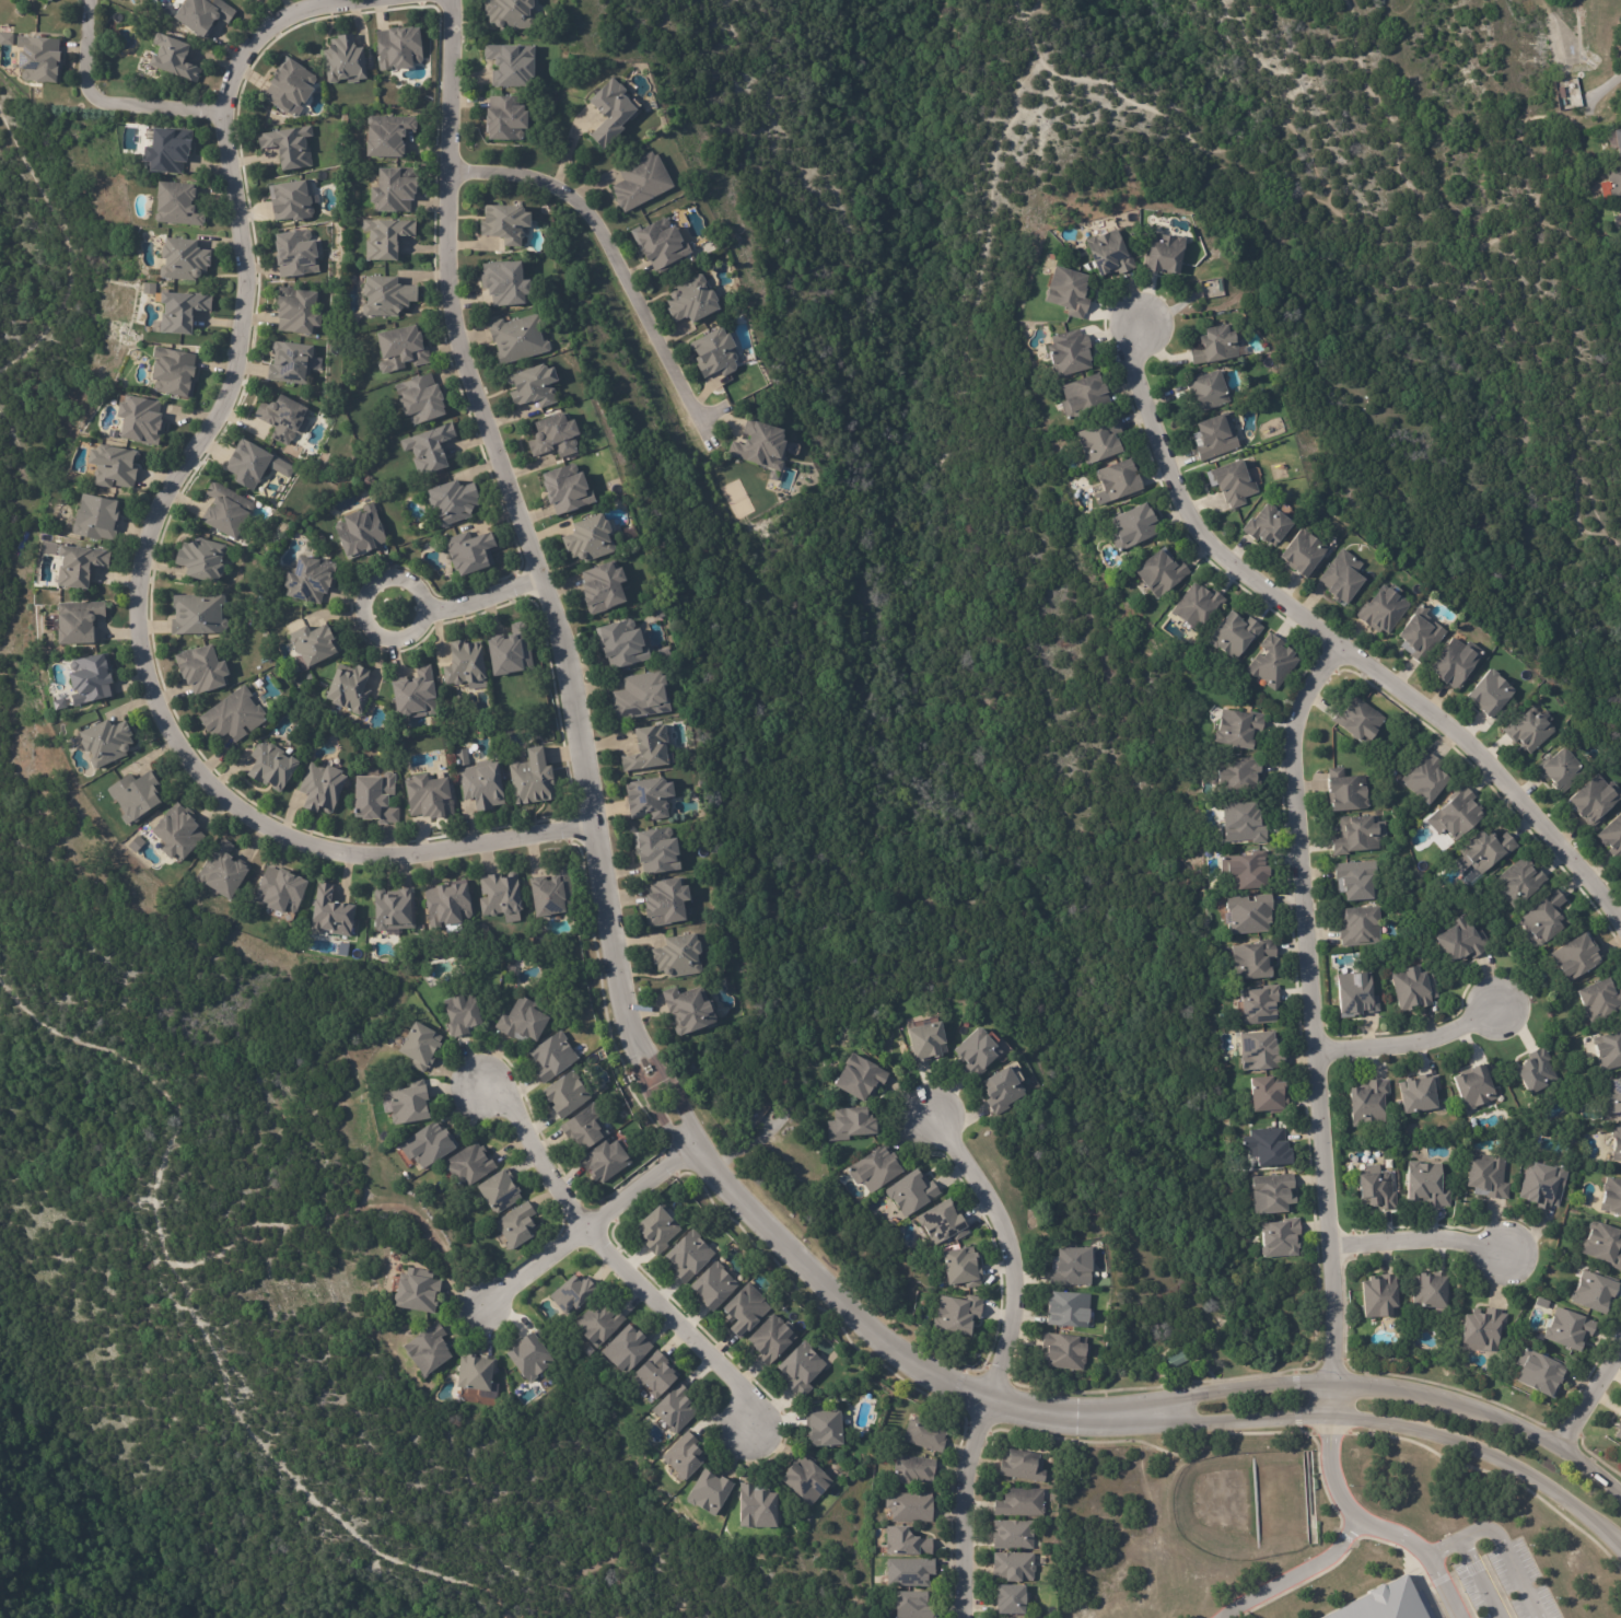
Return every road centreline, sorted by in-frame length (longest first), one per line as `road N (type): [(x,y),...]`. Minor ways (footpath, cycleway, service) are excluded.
road 1 (residential): [(1131,1415),(1059,1417),(982,1402),(920,1374),(878,1341),(693,1143),(635,1052),(561,627),(451,340),(439,173),(451,40),(446,0)]
road 2 (residential): [(599,826),(412,853),(322,849),(246,816),(190,770),(145,683),(137,593),(231,356),(229,201),(217,120),(229,85),(268,33),(292,14),(342,0)]
road 3 (residential): [(1620,934),(1509,799),(1410,697),(1233,567),(1198,531),(1134,375),(1140,327)]
road 4 (residential): [(1329,1385),(1331,1194),(1292,753),(1299,711),(1334,645)]
road 5 (residential): [(1131,1415),(1326,1413),(1439,1433),(1551,1491),(1620,1553)]
road 6 (residential): [(966,1617),(970,1453),(1001,1350),(1010,1283),(995,1207),(929,1117)]
road 7 (residential): [(1620,1499),(1567,1450),(1451,1402),(1329,1385),(1187,1396),(1131,1415)]
road 8 (residential): [(482,1089),(524,1129),(587,1231),(746,1393),(753,1428)]
road 9 (residential): [(707,427),(604,247),(572,208),(544,184),(439,173)]
road 10 (residential): [(693,1143),(485,1306)]
road 11 (residential): [(84,0),(79,79),(85,98),(217,120)]
road 12 (residential): [(427,609),(418,587),(397,577),(372,582),(357,614),(372,640),(400,645),(420,632),(427,609)]
road 13 (residential): [(1318,1055),(1410,1048),(1498,1012)]
road 14 (residential): [(1334,1250),(1397,1241),(1460,1243),(1507,1257)]

